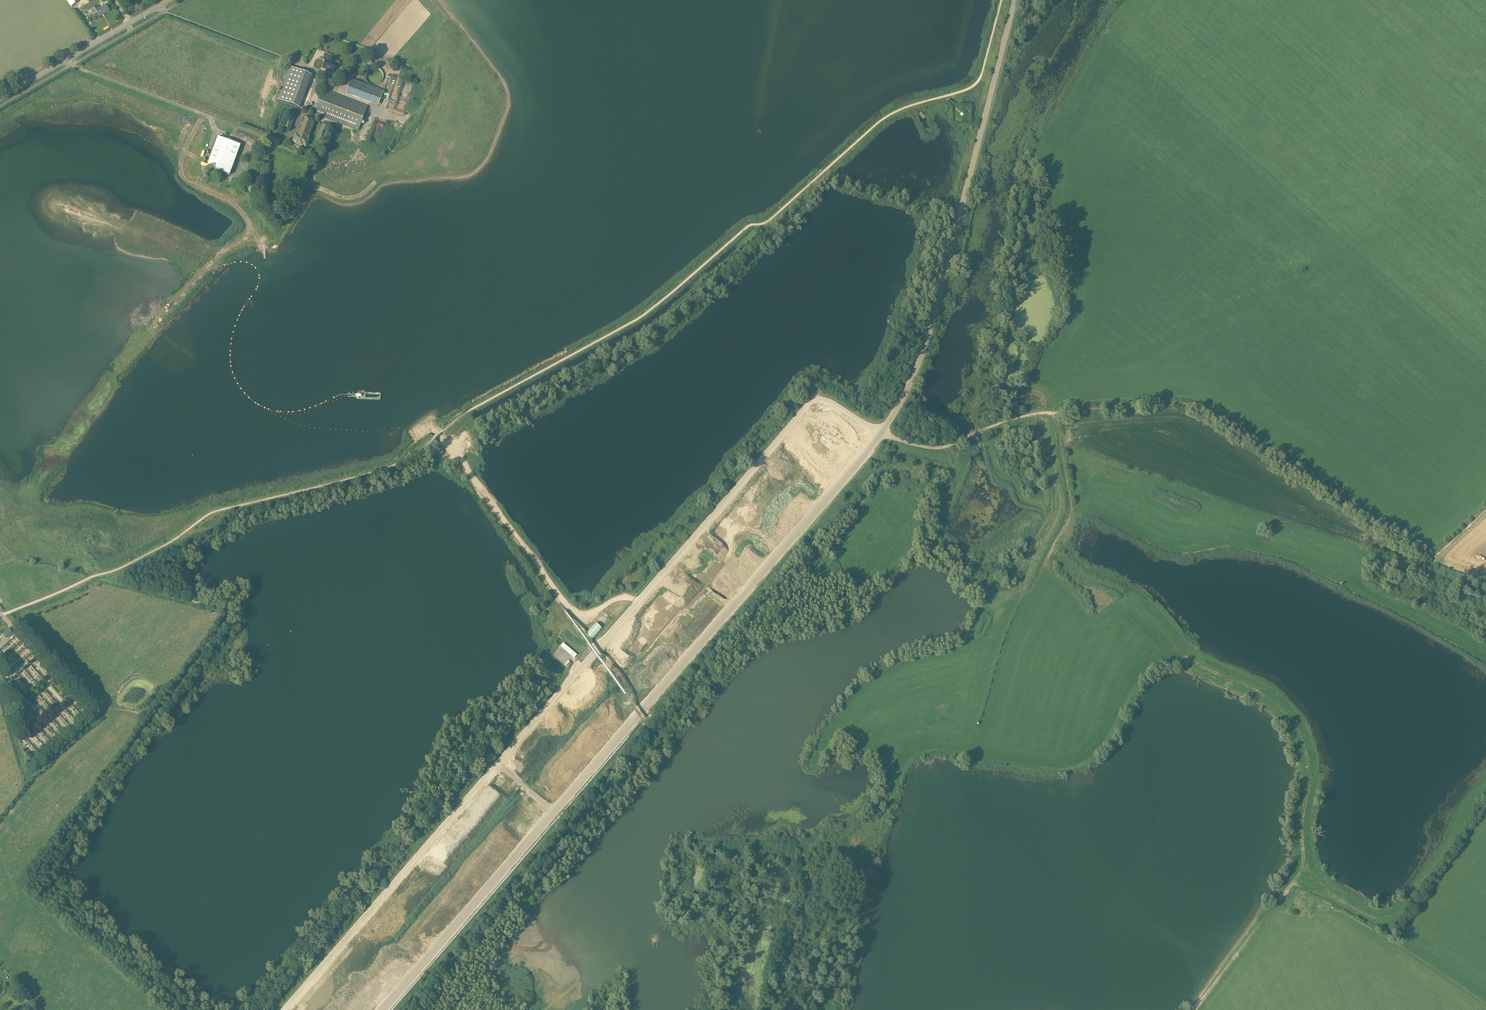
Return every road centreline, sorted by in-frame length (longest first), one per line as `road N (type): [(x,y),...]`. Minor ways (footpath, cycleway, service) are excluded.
road 1 (unclassified): [(1048,413),(933,449),(883,434),(931,325),(1017,0)]
road 2 (track): [(1194,1009),(1301,870),(1307,764),(1295,726),(1258,691),(1178,656),(1140,663)]
road 3 (track): [(1183,657),(1131,598),(1051,552),(1070,506),(1055,412)]
road 4 (secondary): [(0,98),(169,0)]
road 5 (track): [(1051,552),(1033,588),(1001,597),(955,574),(918,540)]

